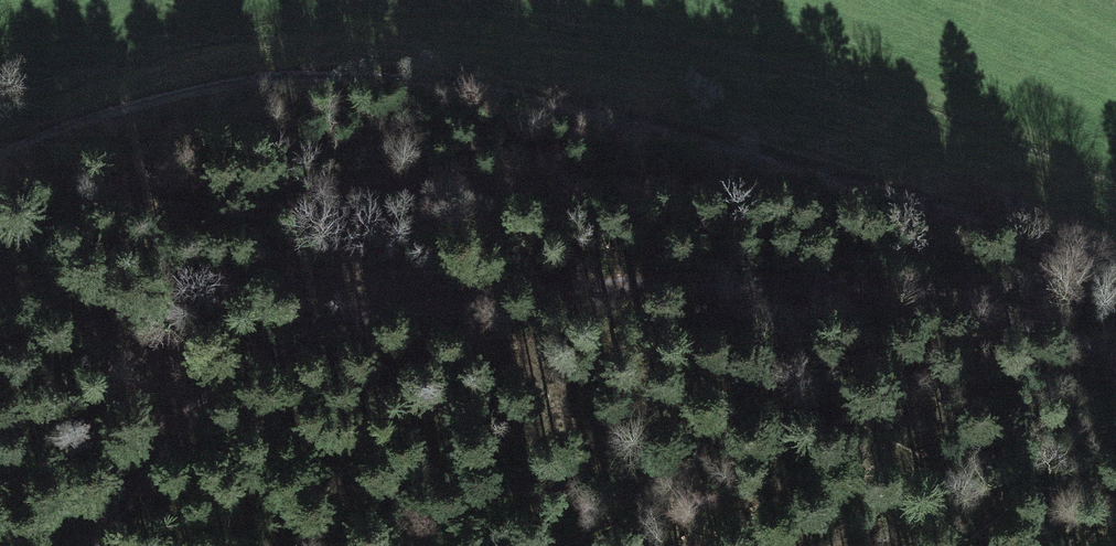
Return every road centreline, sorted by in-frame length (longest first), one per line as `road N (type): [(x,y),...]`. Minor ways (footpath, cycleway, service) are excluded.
road 1 (track): [(0,161),(197,90),(263,81),(357,84),(583,117),(1115,260)]
road 2 (unclassified): [(92,545),(198,402),(234,370),(322,327),(385,312),(591,284),(784,283),(865,292),(1115,349)]

